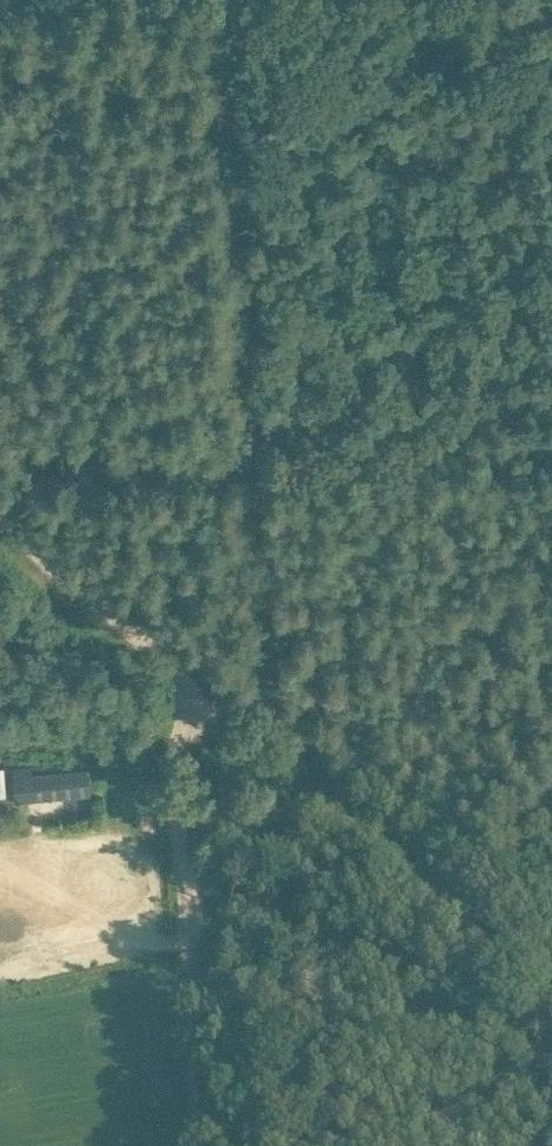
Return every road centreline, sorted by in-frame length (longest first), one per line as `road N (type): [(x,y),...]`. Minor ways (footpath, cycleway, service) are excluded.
road 1 (track): [(257,742),(226,0)]
road 2 (track): [(551,997),(0,511)]
road 3 (track): [(193,1145),(173,752),(204,693)]
road 4 (track): [(295,1145),(280,761)]

